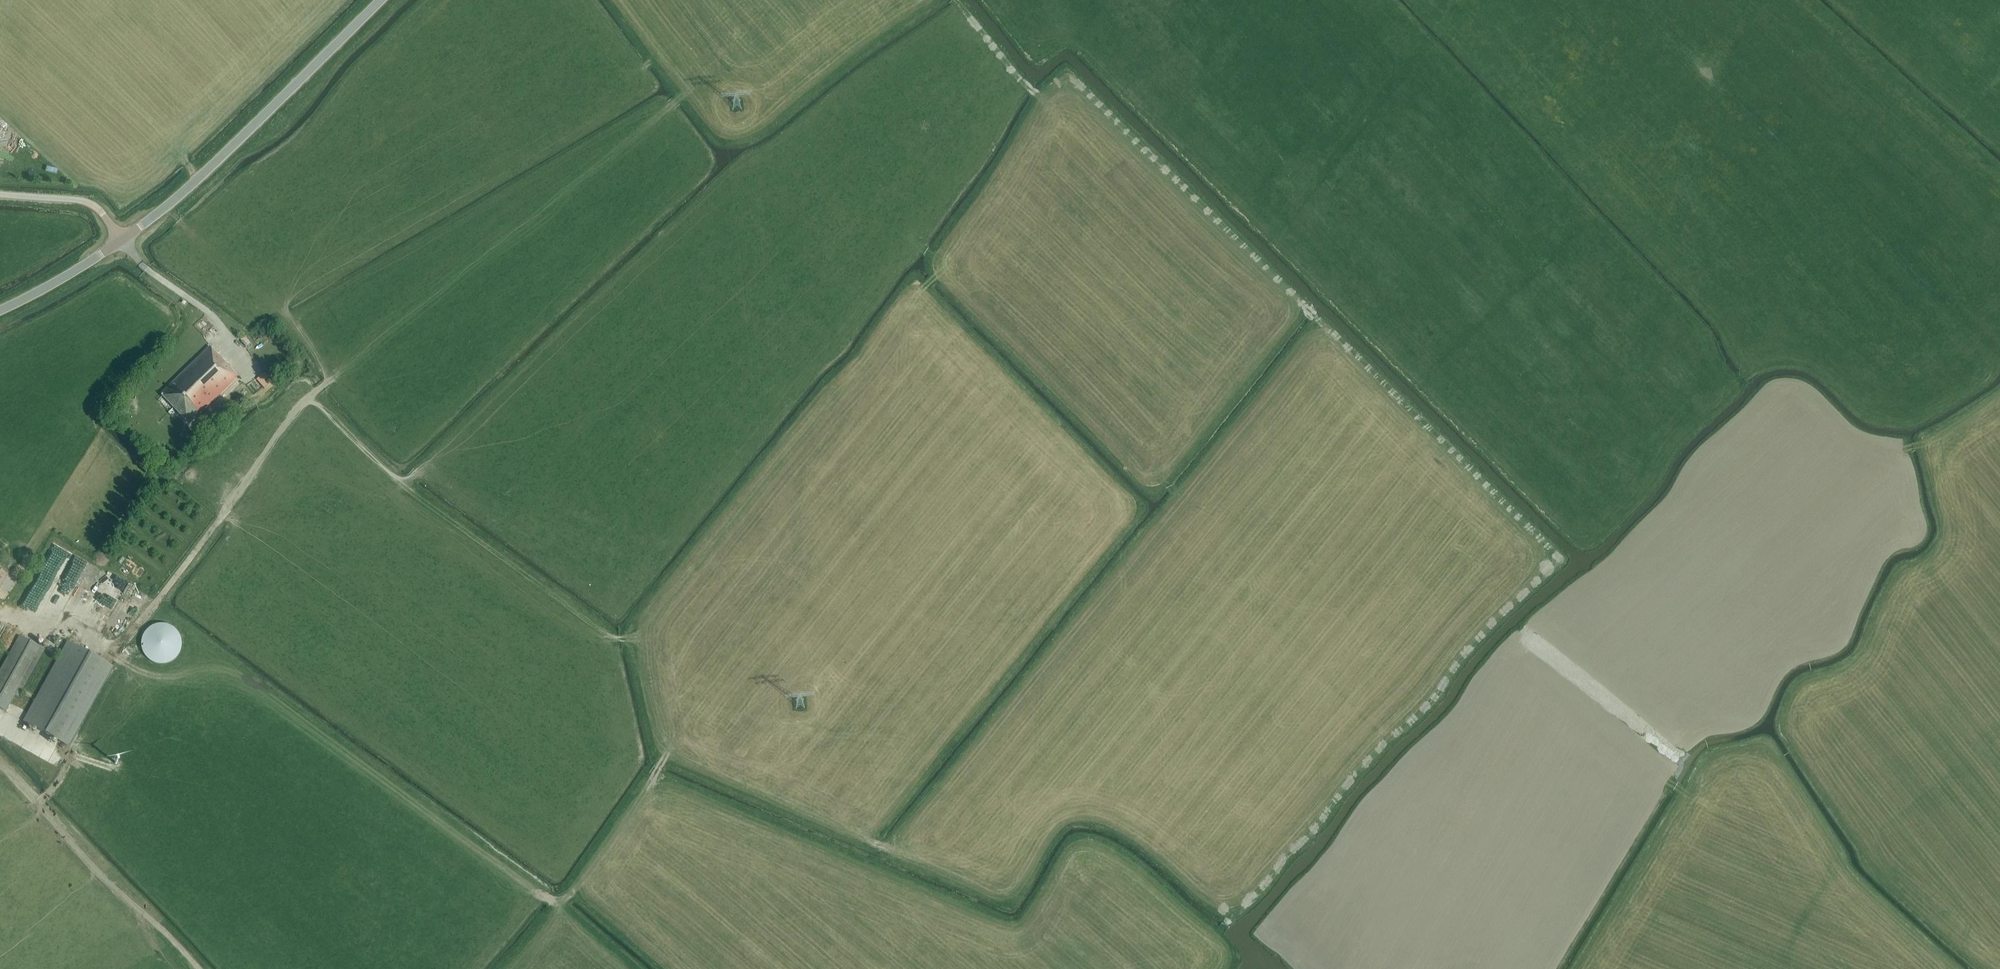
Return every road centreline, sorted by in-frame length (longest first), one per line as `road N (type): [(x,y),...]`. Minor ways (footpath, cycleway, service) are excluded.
road 1 (tertiary): [(122,241),(259,122),(382,0)]
road 2 (tertiary): [(0,310),(122,241)]
road 3 (unclassified): [(0,195),(86,201),(122,241)]

